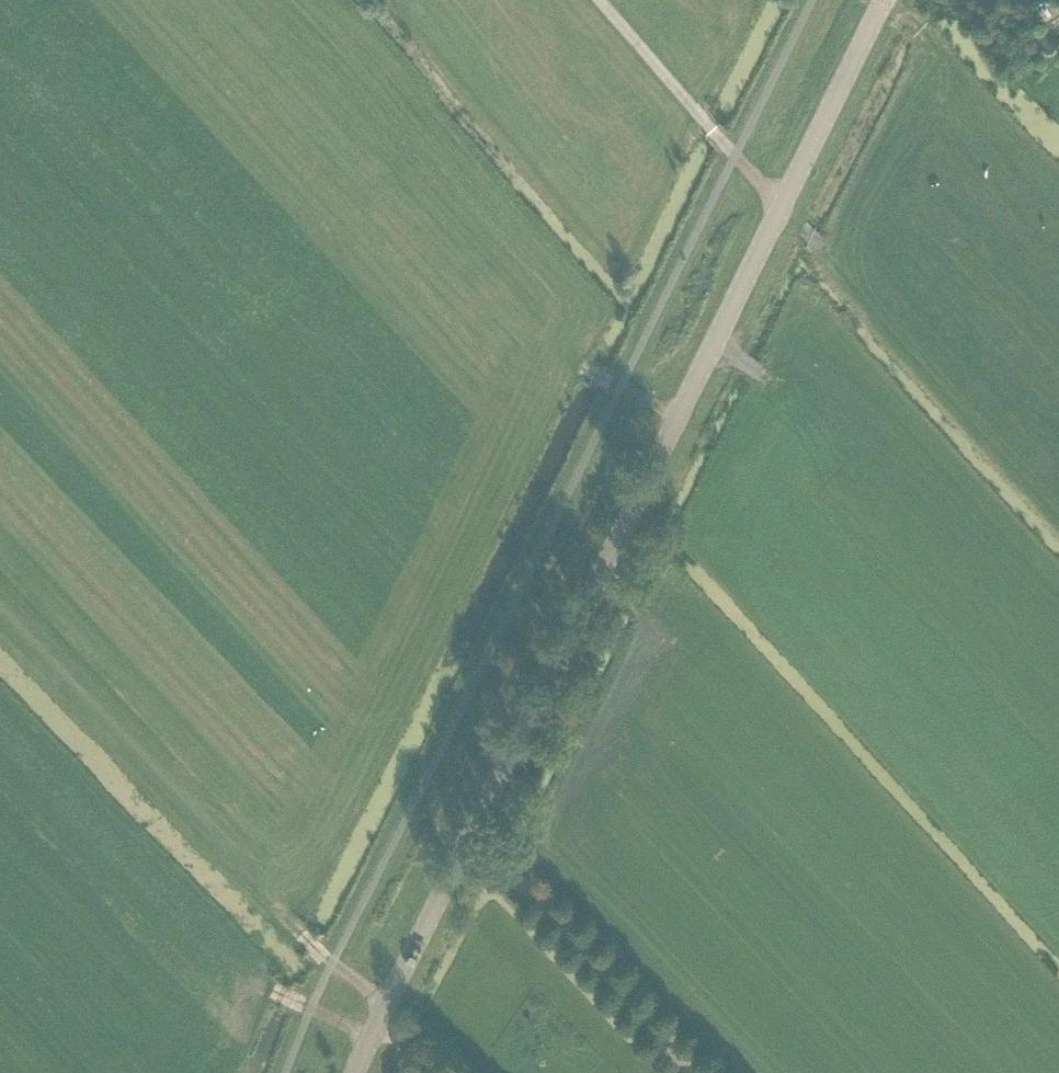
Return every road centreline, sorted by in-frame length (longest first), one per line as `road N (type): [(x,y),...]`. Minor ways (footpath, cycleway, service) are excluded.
road 1 (tertiary): [(355,1072),(886,0)]
road 2 (track): [(389,1002),(332,965),(0,621)]

